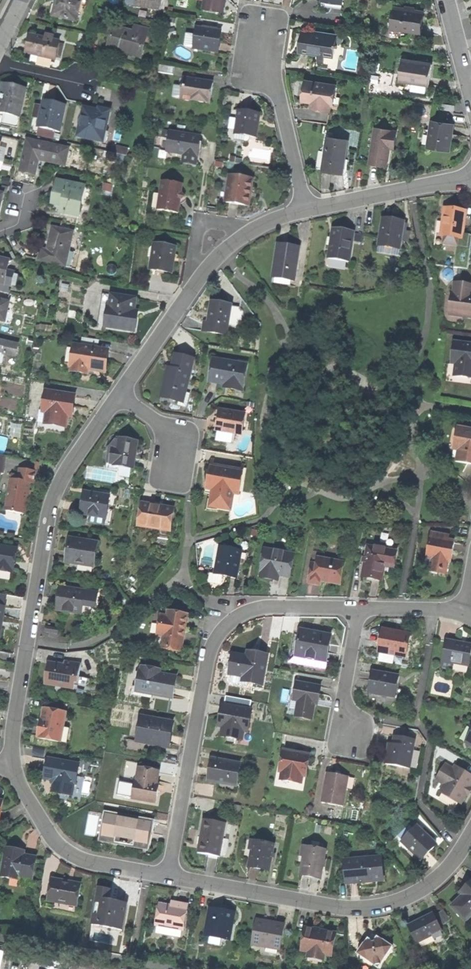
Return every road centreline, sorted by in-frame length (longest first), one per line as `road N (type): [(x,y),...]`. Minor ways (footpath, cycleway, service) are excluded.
road 1 (residential): [(168,875),(210,644),(226,614),(358,609)]
road 2 (residential): [(118,394),(53,493),(12,763)]
road 3 (residential): [(168,875),(374,908),(427,888),(470,830)]
road 4 (residential): [(303,210),(268,221),(212,259),(118,394)]
road 5 (residential): [(12,763),(67,852),(168,875)]
road 6 (residential): [(303,210),(259,45)]
road 7 (residential): [(470,178),(303,210)]
road 8 (residential): [(358,609),(344,692),(351,747)]

